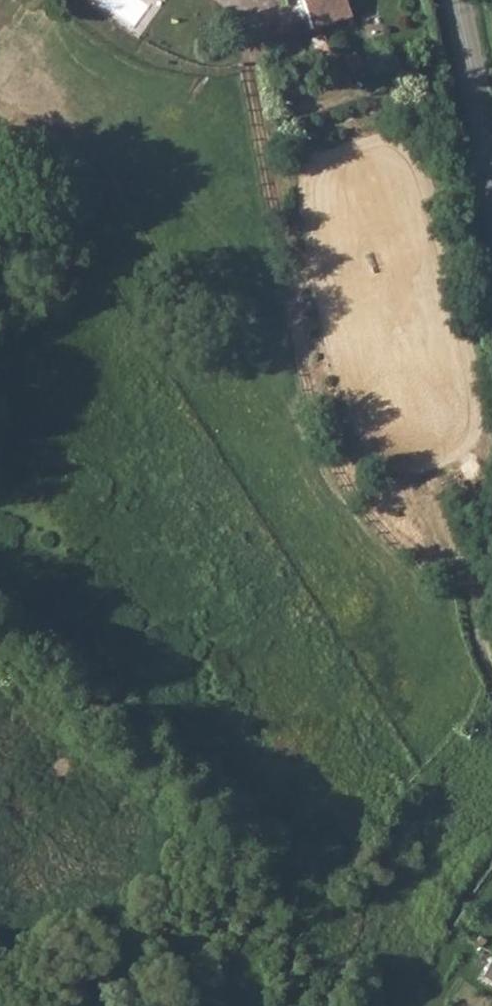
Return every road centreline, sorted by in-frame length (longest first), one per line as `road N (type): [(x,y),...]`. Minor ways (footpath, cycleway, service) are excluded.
road 1 (tertiary): [(455,0),(491,176)]

